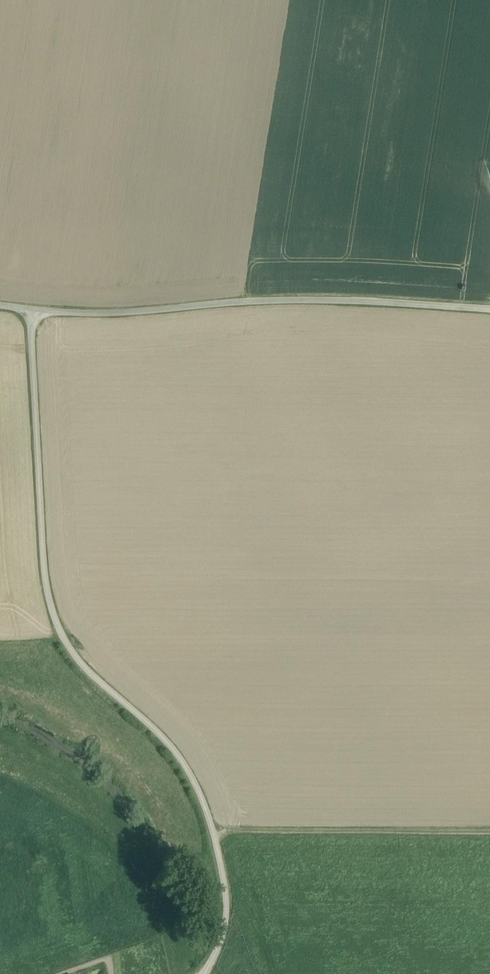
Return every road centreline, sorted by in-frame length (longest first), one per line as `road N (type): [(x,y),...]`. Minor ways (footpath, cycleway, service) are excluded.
road 1 (unclassified): [(34,311),(51,605),(68,645),(156,729),(204,804),(231,901),(207,973)]
road 2 (unclassified): [(34,311),(281,300),(489,309)]
road 3 (track): [(215,834),(489,830)]

